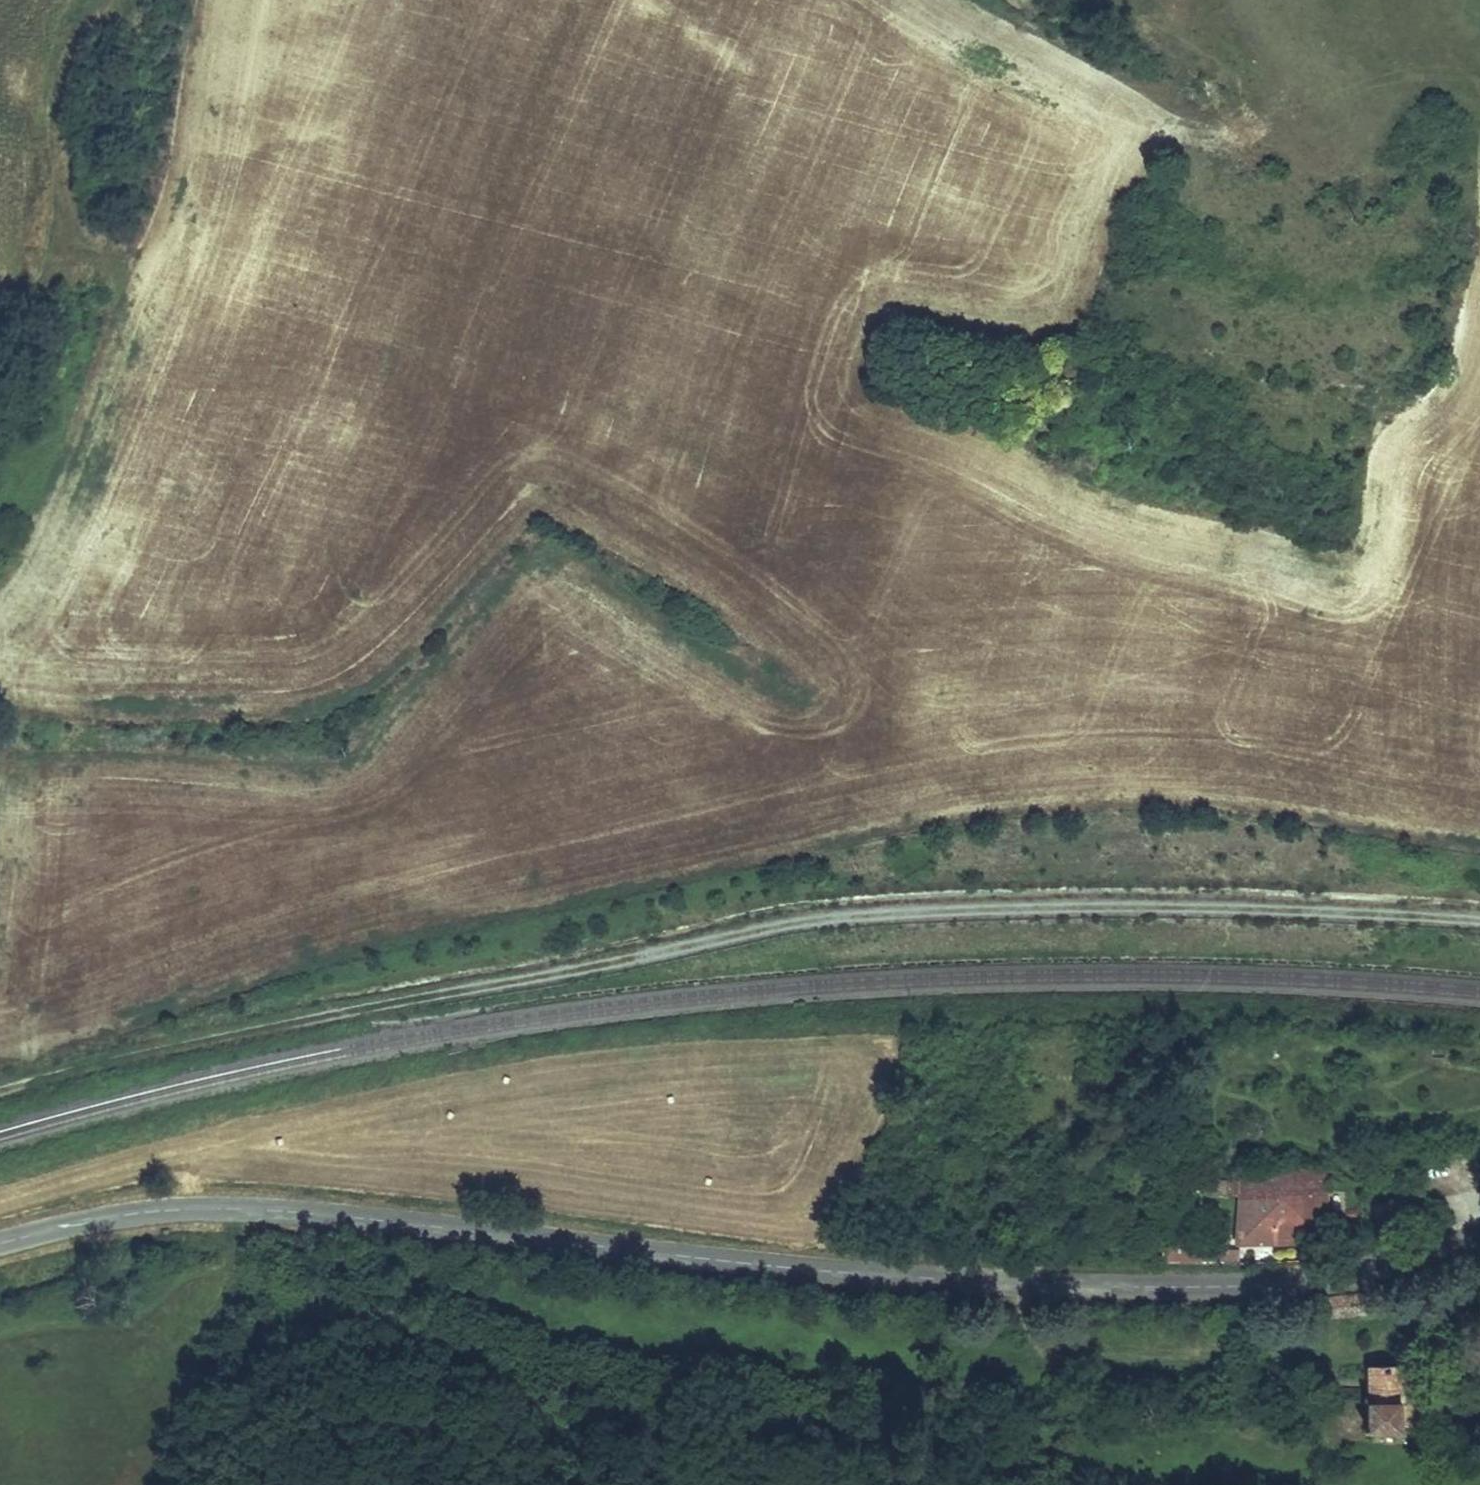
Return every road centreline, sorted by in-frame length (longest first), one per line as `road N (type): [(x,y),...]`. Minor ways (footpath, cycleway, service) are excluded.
road 1 (tertiary): [(1479,1240),(1345,1276),(1198,1287),(944,1281),(242,1209),(126,1215),(0,1244)]
road 2 (track): [(91,0),(60,36),(0,305)]
road 3 (track): [(242,1209),(240,1245),(223,1268),(114,1307),(0,1324)]

